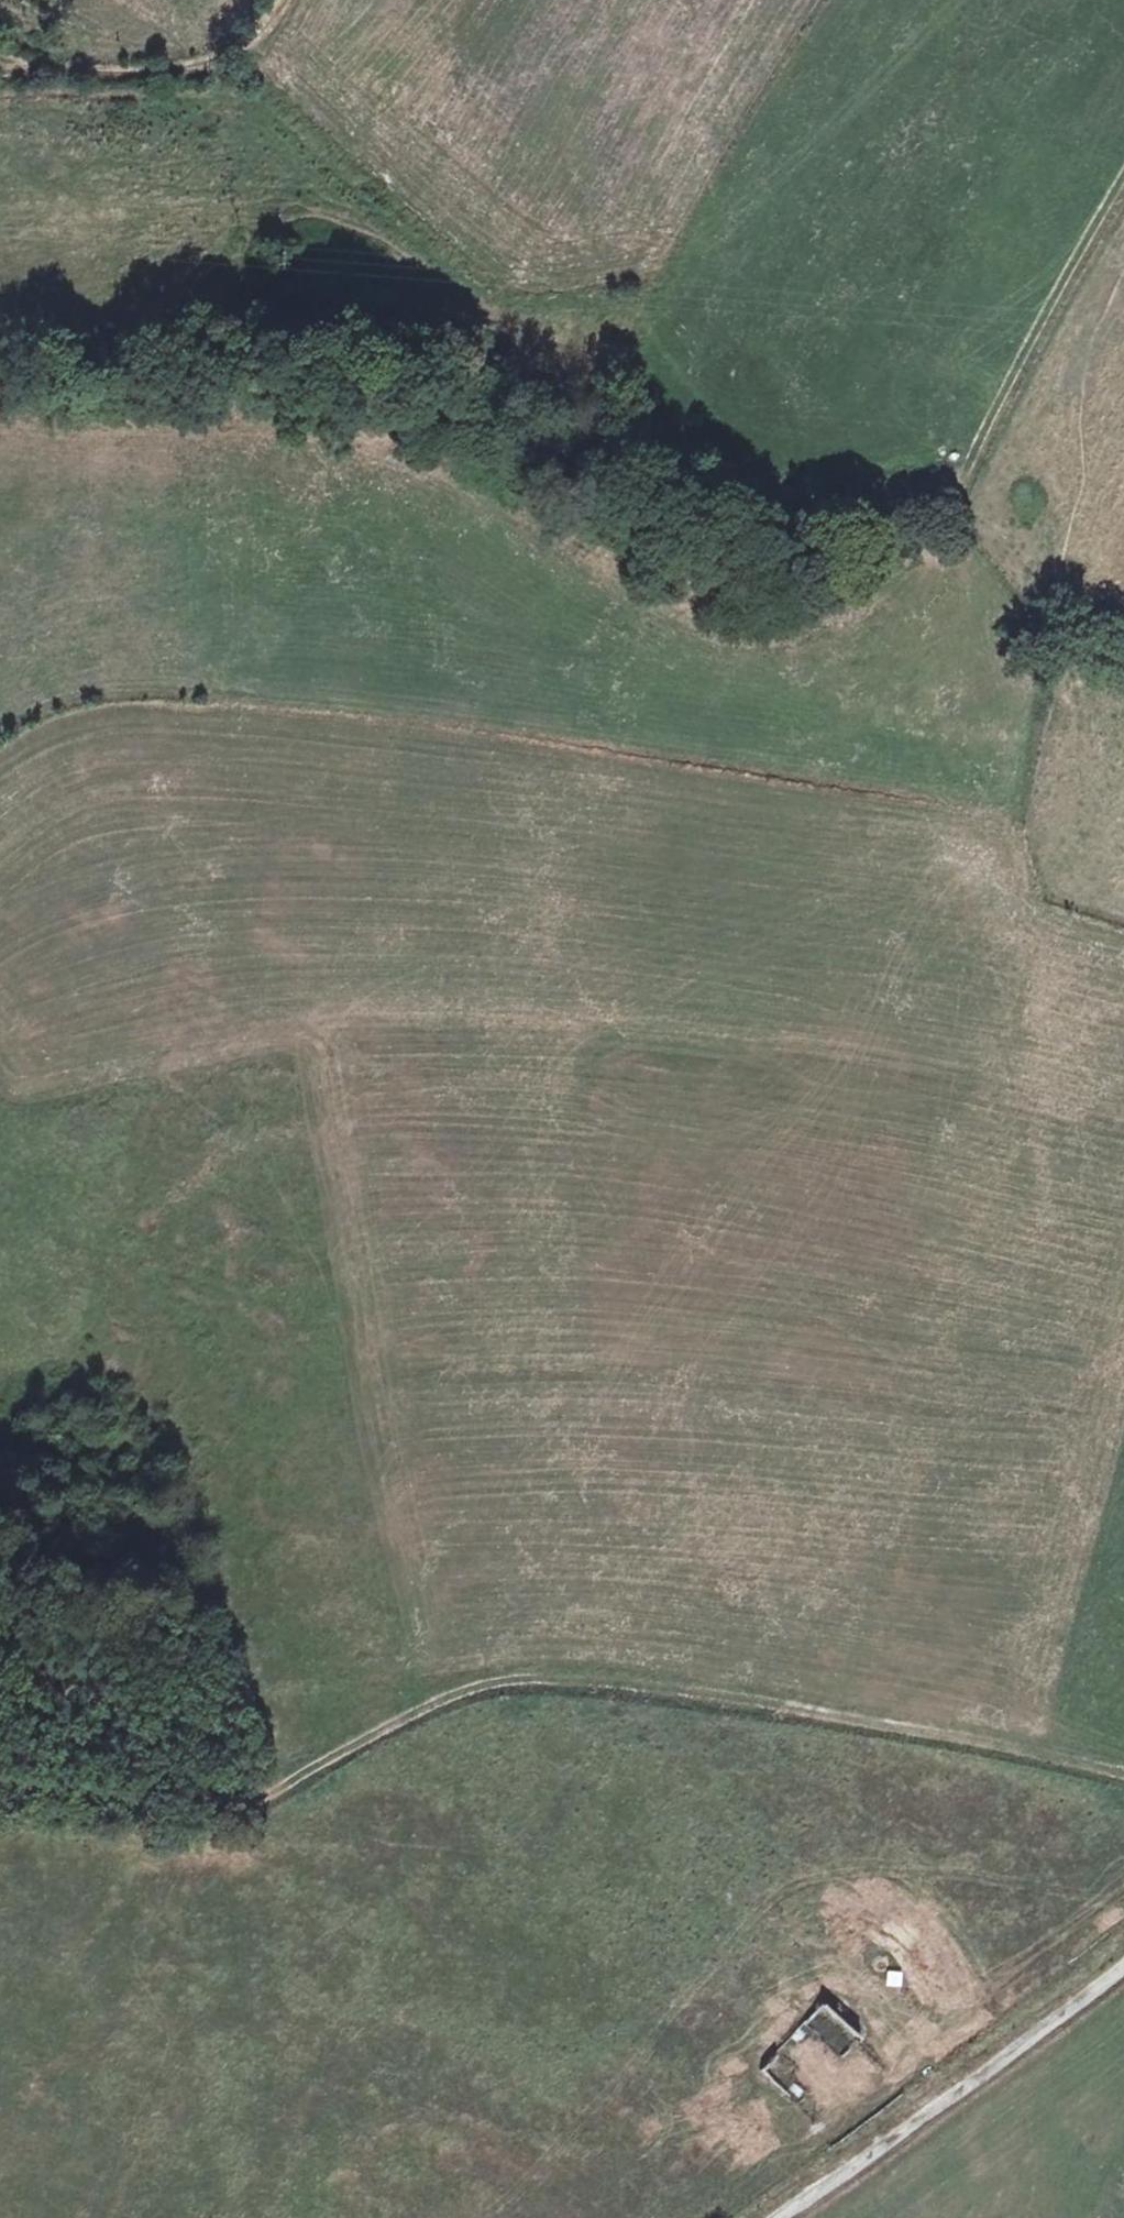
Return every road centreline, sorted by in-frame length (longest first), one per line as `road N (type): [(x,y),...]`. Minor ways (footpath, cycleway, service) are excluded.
road 1 (track): [(769,2217),(886,2143),(1123,1964)]
road 2 (track): [(289,0),(255,43),(198,68),(0,73)]

